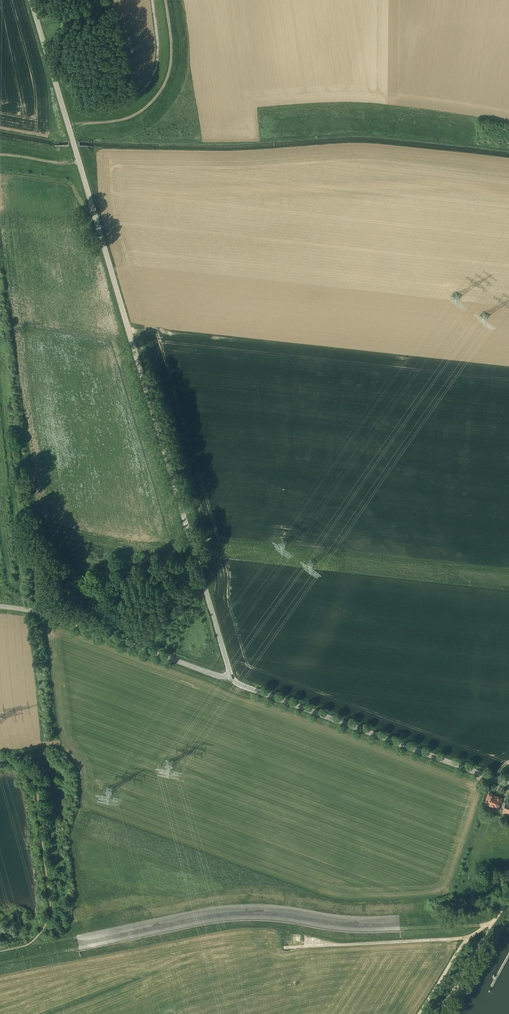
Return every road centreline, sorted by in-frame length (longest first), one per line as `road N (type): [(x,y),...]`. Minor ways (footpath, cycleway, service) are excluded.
road 1 (residential): [(232,681),(32,0)]
road 2 (unclassified): [(77,947),(233,913),(390,929)]
road 3 (residential): [(232,681),(508,785)]
road 4 (residential): [(0,607),(46,614),(232,681)]
road 5 (track): [(69,126),(125,119),(153,100),(171,59),(165,0)]

